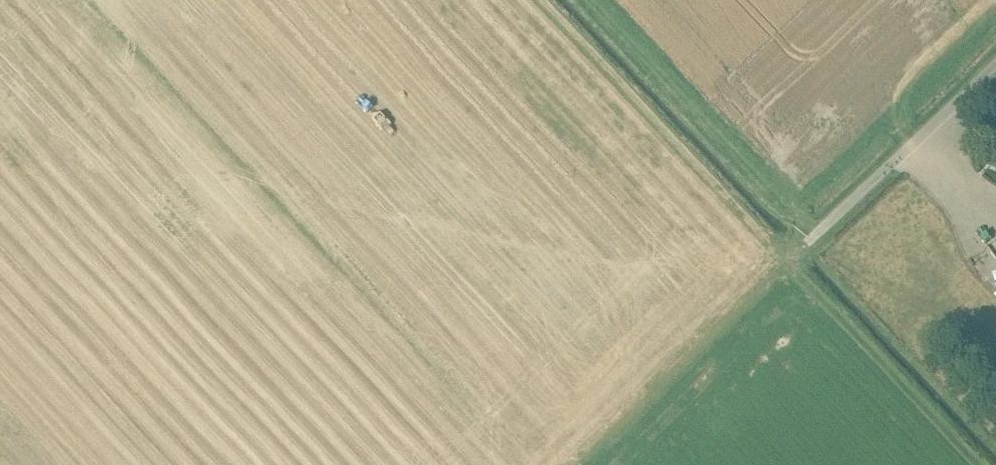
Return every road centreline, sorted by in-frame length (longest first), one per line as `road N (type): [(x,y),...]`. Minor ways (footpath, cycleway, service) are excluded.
road 1 (unclassified): [(814,243),(995,67)]

